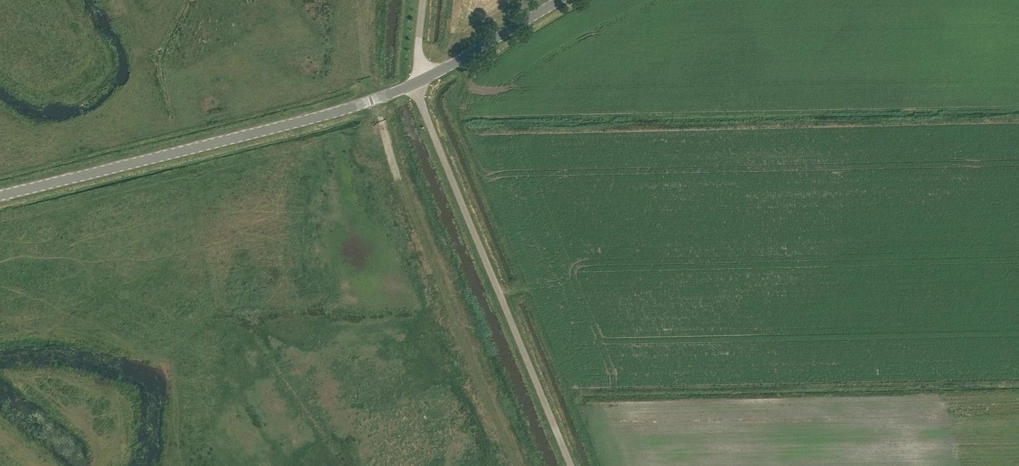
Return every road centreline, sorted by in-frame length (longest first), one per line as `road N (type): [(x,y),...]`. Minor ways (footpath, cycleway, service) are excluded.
road 1 (tertiary): [(0,196),(236,139),(420,81)]
road 2 (unclassified): [(570,465),(428,123),(420,81)]
road 3 (tertiary): [(420,81),(560,0)]

